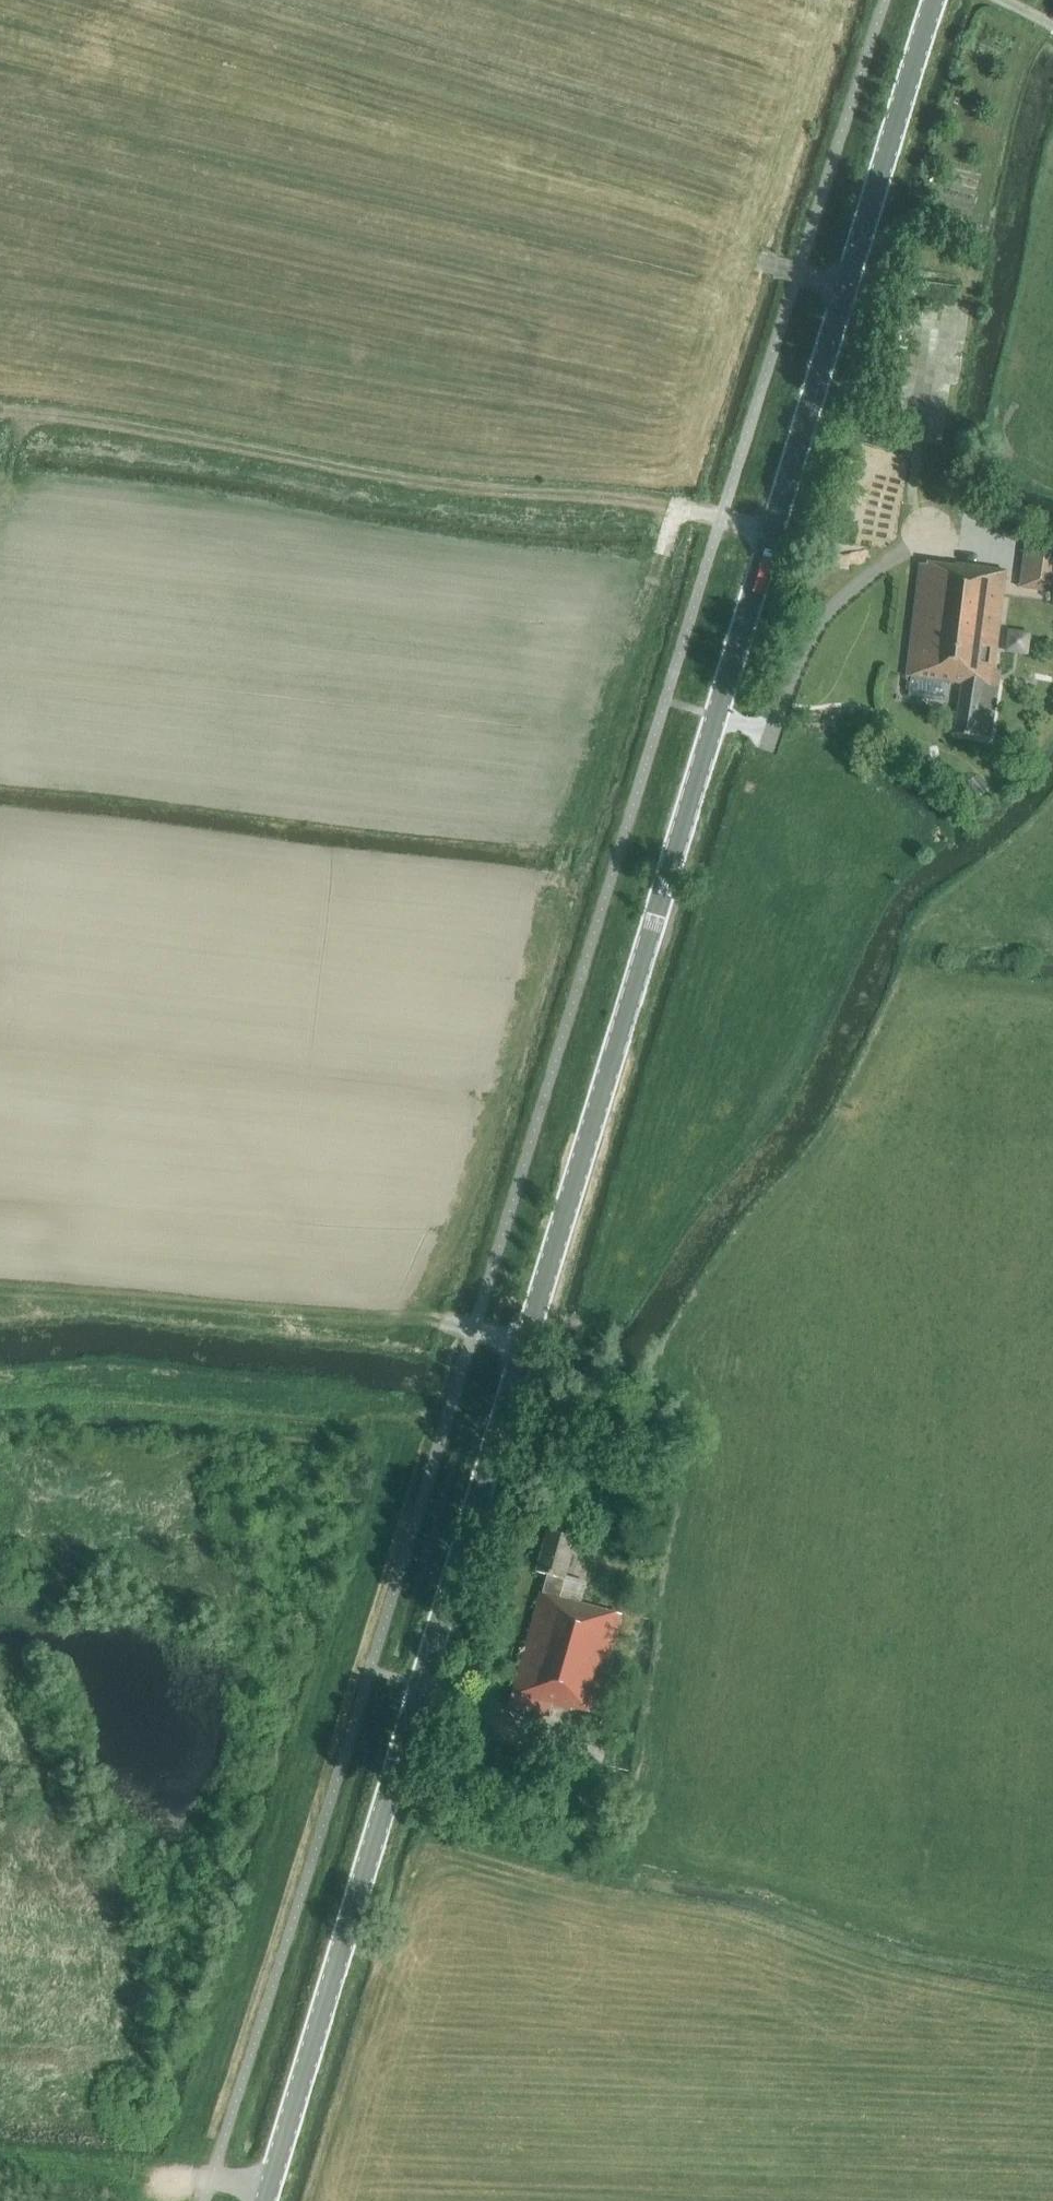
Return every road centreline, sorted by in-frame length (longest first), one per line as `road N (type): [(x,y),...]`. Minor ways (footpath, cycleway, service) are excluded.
road 1 (secondary): [(271,2185),(935,0)]
road 2 (track): [(861,553),(800,546),(676,508),(664,553)]

